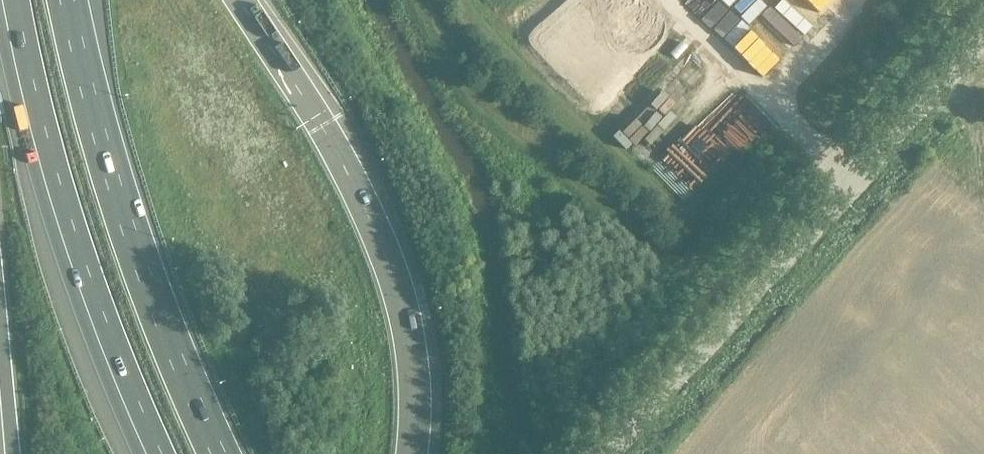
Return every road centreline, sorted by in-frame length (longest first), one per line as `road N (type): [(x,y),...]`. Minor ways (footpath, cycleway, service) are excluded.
road 1 (tertiary): [(610,453),(983,33)]
road 2 (motorway): [(412,453),(412,350),(394,282),(322,125),(240,0)]
road 3 (motorway): [(220,453),(129,232),(68,0)]
road 4 (motorway): [(9,0),(74,253),(155,453)]
road 5 (track): [(666,0),(767,97),(847,12)]
road 6 (track): [(767,97),(851,185)]
road 7 (motorway): [(0,333),(12,453)]

